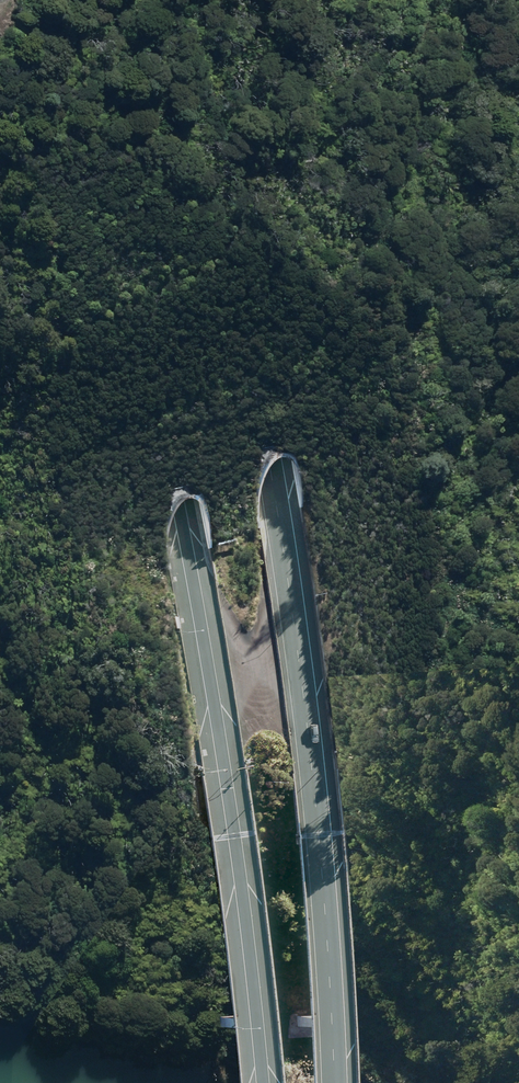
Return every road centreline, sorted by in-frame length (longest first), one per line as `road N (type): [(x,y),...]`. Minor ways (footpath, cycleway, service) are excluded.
road 1 (motorway): [(259,1082),(226,789),(180,505),(43,0)]
road 2 (motorway): [(154,0),(198,144),(272,461),(322,833),(333,1082)]

